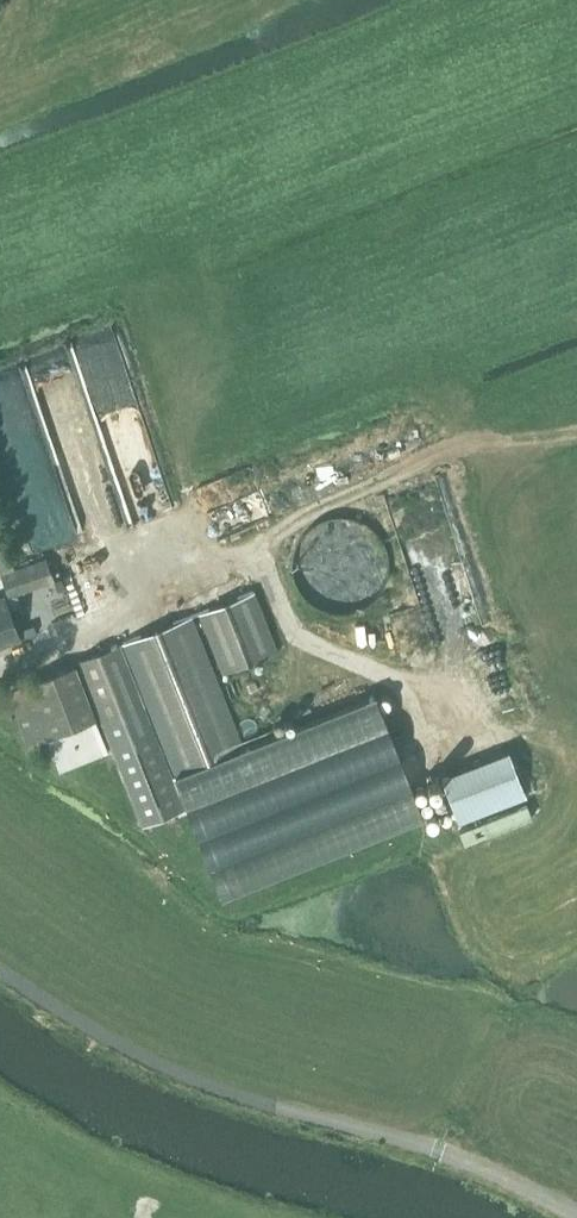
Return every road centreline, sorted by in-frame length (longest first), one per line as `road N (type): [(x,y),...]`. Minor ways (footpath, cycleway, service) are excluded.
road 1 (unclassified): [(576,1214),(438,1150),(168,1069),(0,968)]
road 2 (track): [(0,669),(260,554),(300,633),(397,678),(431,758)]

